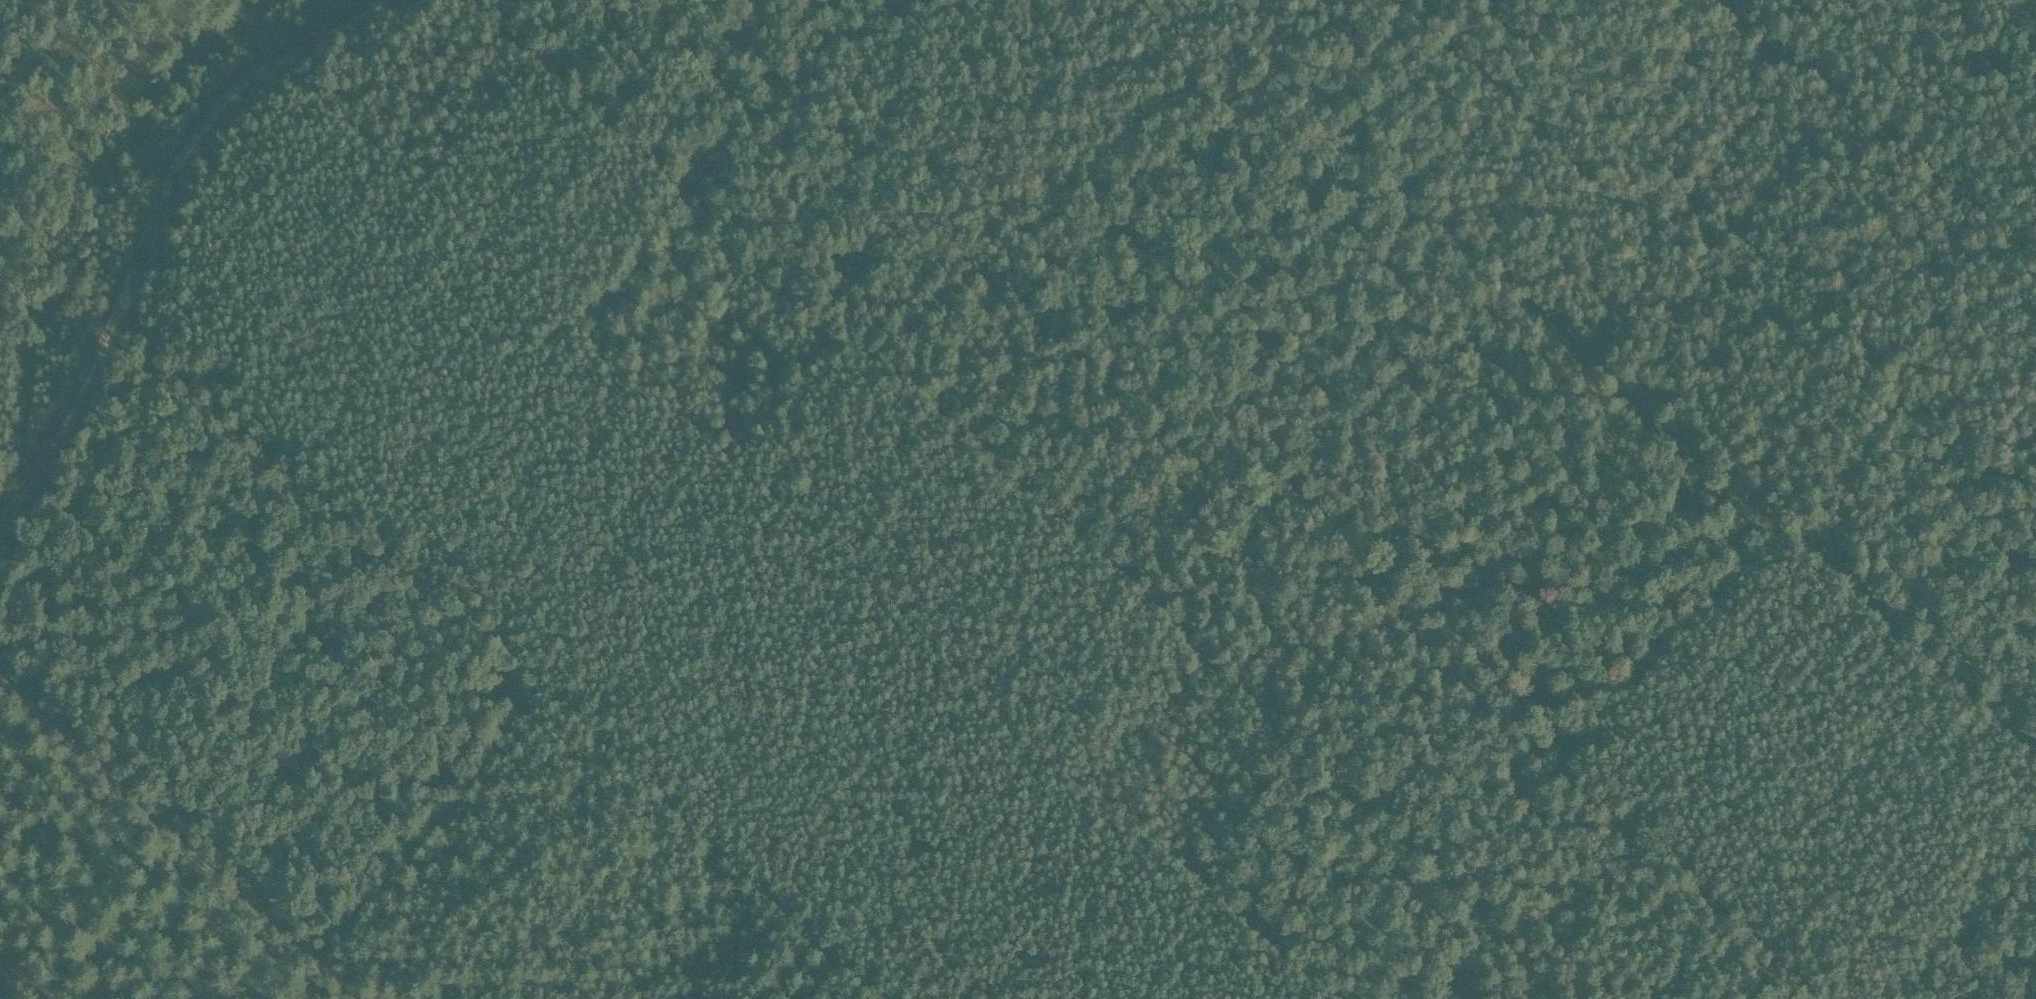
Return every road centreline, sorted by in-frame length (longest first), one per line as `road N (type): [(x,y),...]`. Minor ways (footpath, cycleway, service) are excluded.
road 1 (track): [(284,61),(358,170),(630,325),(1405,998)]
road 2 (track): [(388,0),(284,61)]

